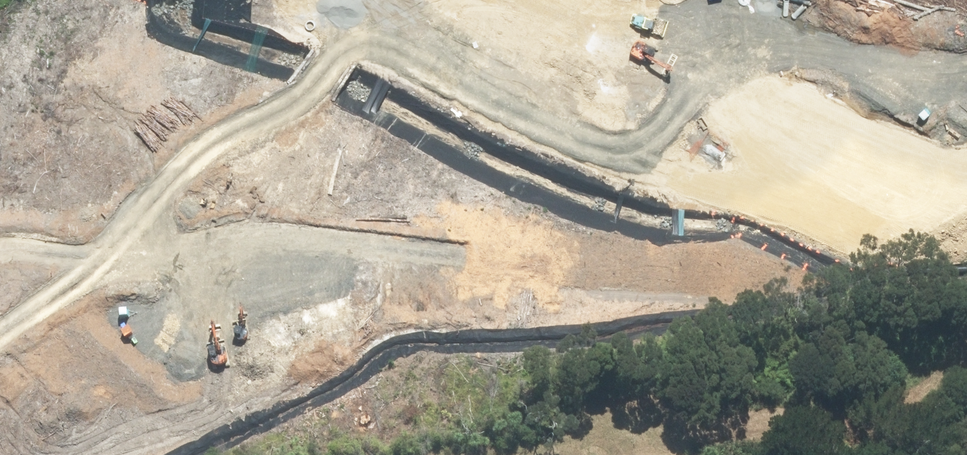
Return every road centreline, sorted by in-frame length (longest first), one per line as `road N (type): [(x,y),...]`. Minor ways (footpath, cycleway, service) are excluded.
road 1 (trunk): [(0,299),(443,177),(966,10)]
road 2 (trunk): [(966,57),(239,286),(0,341)]

